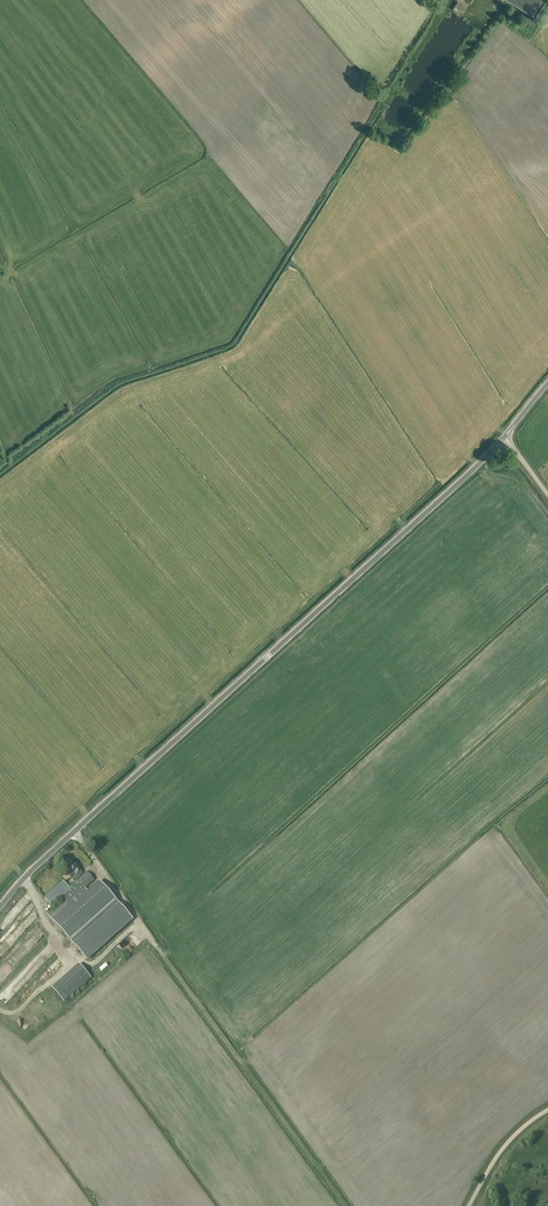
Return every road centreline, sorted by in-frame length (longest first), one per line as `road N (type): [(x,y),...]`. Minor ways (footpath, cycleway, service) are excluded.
road 1 (unclassified): [(0,907),(506,437)]
road 2 (track): [(469,1205),(500,1150),(547,1110)]

